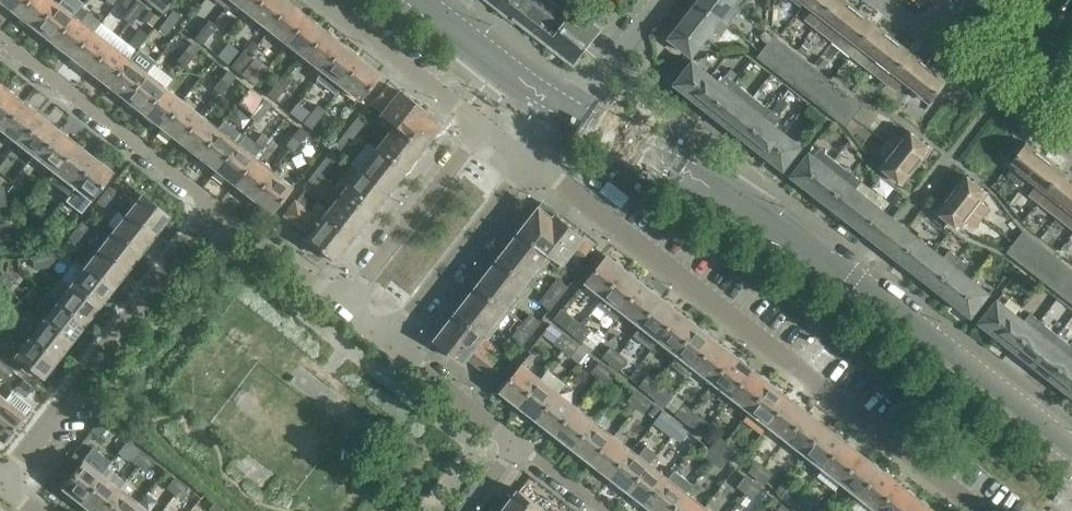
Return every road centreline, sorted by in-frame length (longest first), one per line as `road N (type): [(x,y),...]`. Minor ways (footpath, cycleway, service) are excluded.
road 1 (tertiary): [(1071,453),(849,284),(573,109)]
road 2 (residential): [(971,510),(529,169)]
road 3 (residential): [(6,487),(223,215)]
road 4 (residential): [(0,39),(223,215)]
road 5 (residential): [(472,119),(333,301)]
road 6 (residential): [(395,350),(529,169)]
road 7 (residential): [(472,119),(319,0)]
road 8 (tertiary): [(573,109),(426,0)]
road 9 (residential): [(927,41),(1071,150)]
road 10 (residential): [(395,350),(510,440)]
road 11 (residential): [(223,215),(333,301)]
road 12 (residential): [(573,109),(659,0)]

